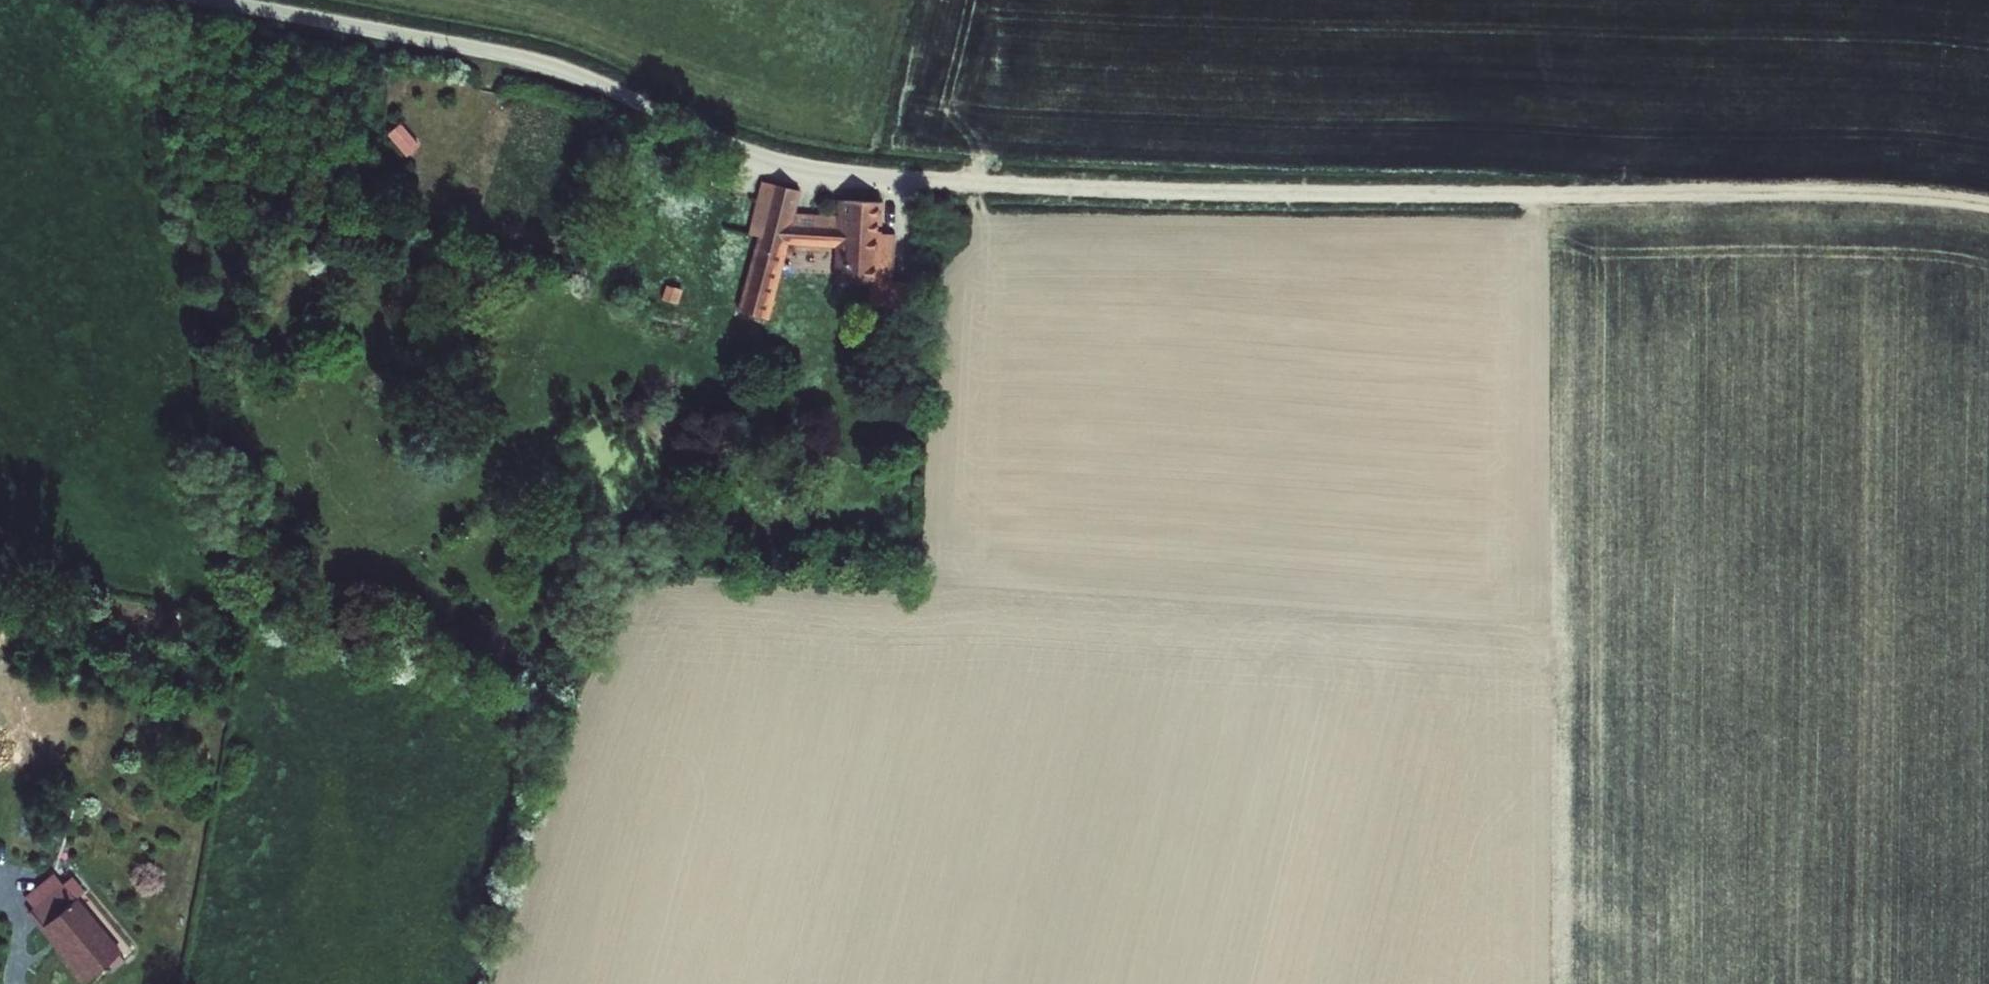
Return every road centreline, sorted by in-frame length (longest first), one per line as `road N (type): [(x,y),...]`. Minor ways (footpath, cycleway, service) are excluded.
road 1 (track): [(207,0),(529,60),(763,161),(841,176),(1233,193),(1864,195),(1988,203)]

